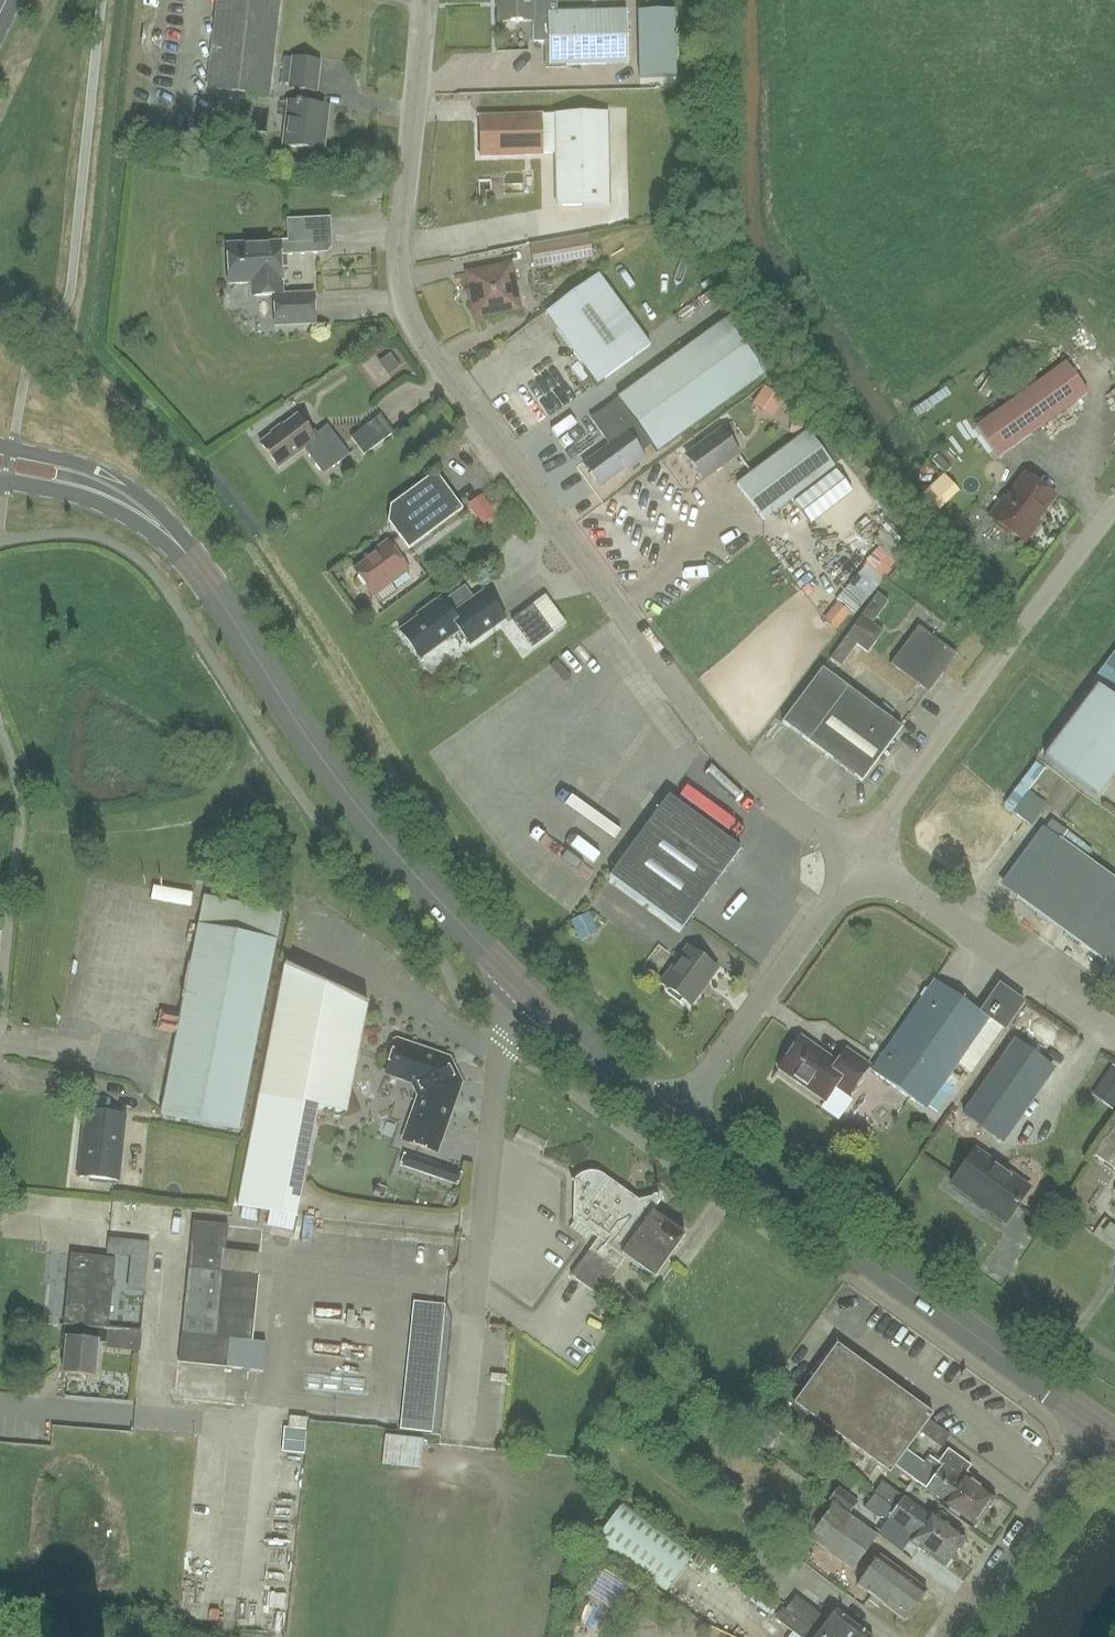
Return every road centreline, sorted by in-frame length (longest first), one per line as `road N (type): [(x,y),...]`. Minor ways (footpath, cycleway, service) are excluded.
road 1 (unclassified): [(425,0),(402,218),(401,280),(413,330),(712,734),(857,857)]
road 2 (primary): [(679,1119),(608,1068),(456,921),(345,789),(184,549)]
road 3 (primary): [(1102,1430),(679,1119)]
road 4 (unclassified): [(1114,501),(857,857)]
road 5 (unclassified): [(679,1119),(857,857)]
road 6 (unclassified): [(857,857),(1114,1032)]
road 7 (tertiary): [(953,1636),(1102,1430)]
road 8 (primary): [(184,549),(100,476),(0,445)]
road 9 (primary): [(0,482),(98,502),(184,549)]

